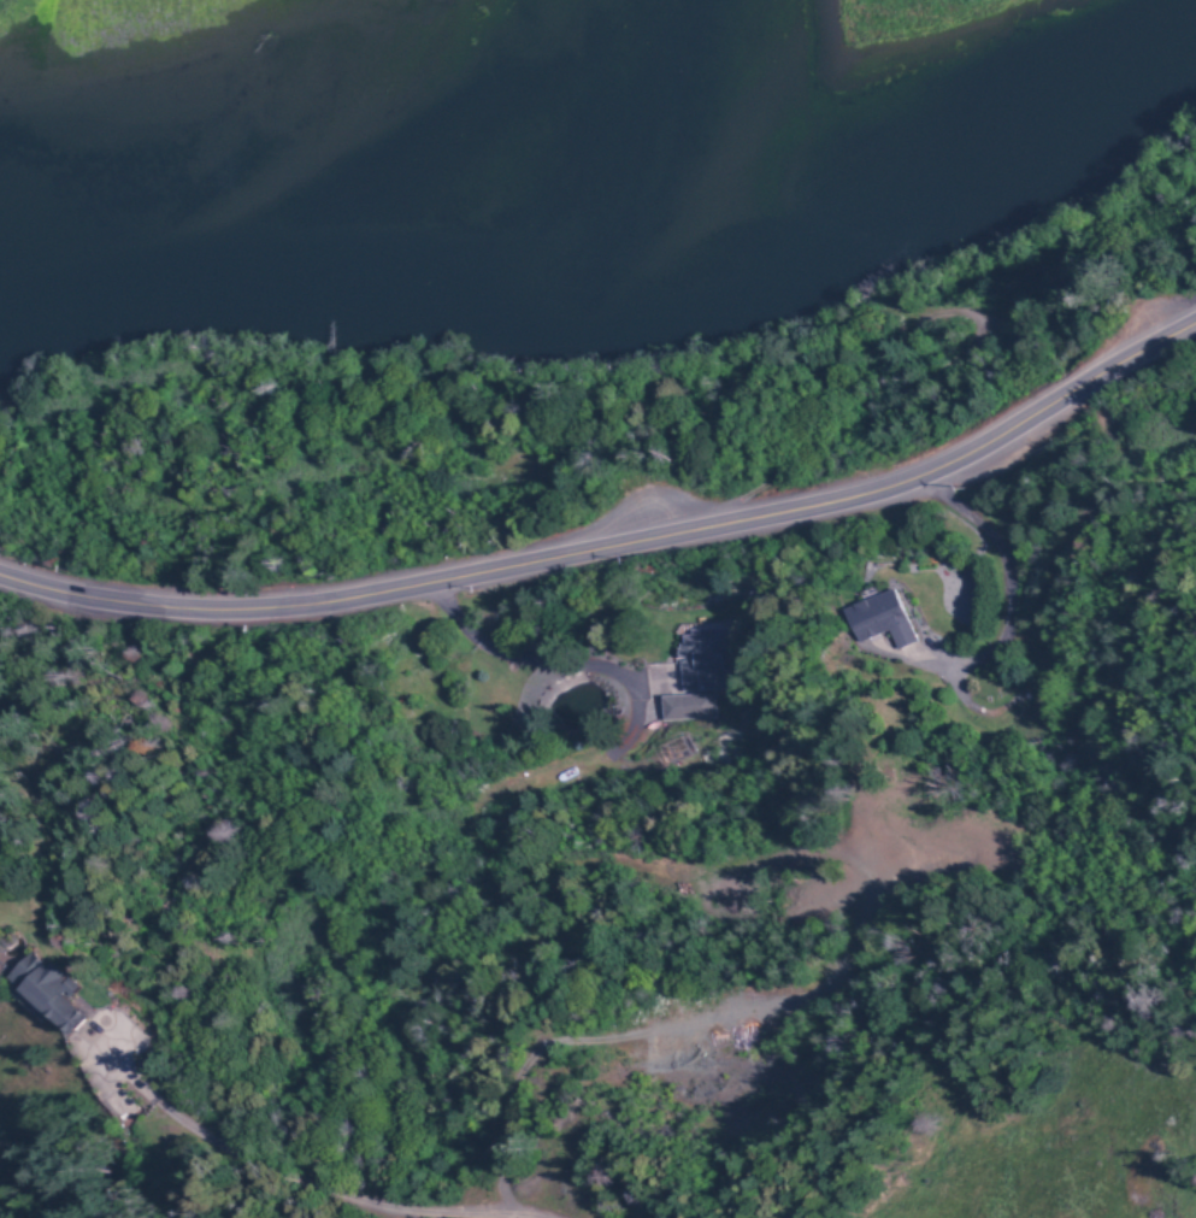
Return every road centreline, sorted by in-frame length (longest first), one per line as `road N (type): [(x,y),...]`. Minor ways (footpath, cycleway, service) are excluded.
road 1 (secondary): [(0,576),(240,622),(924,486),(1195,324)]
road 2 (residential): [(426,586),(497,657),(601,673),(628,686),(625,748),(478,807),(465,848),(593,876),(960,904)]

